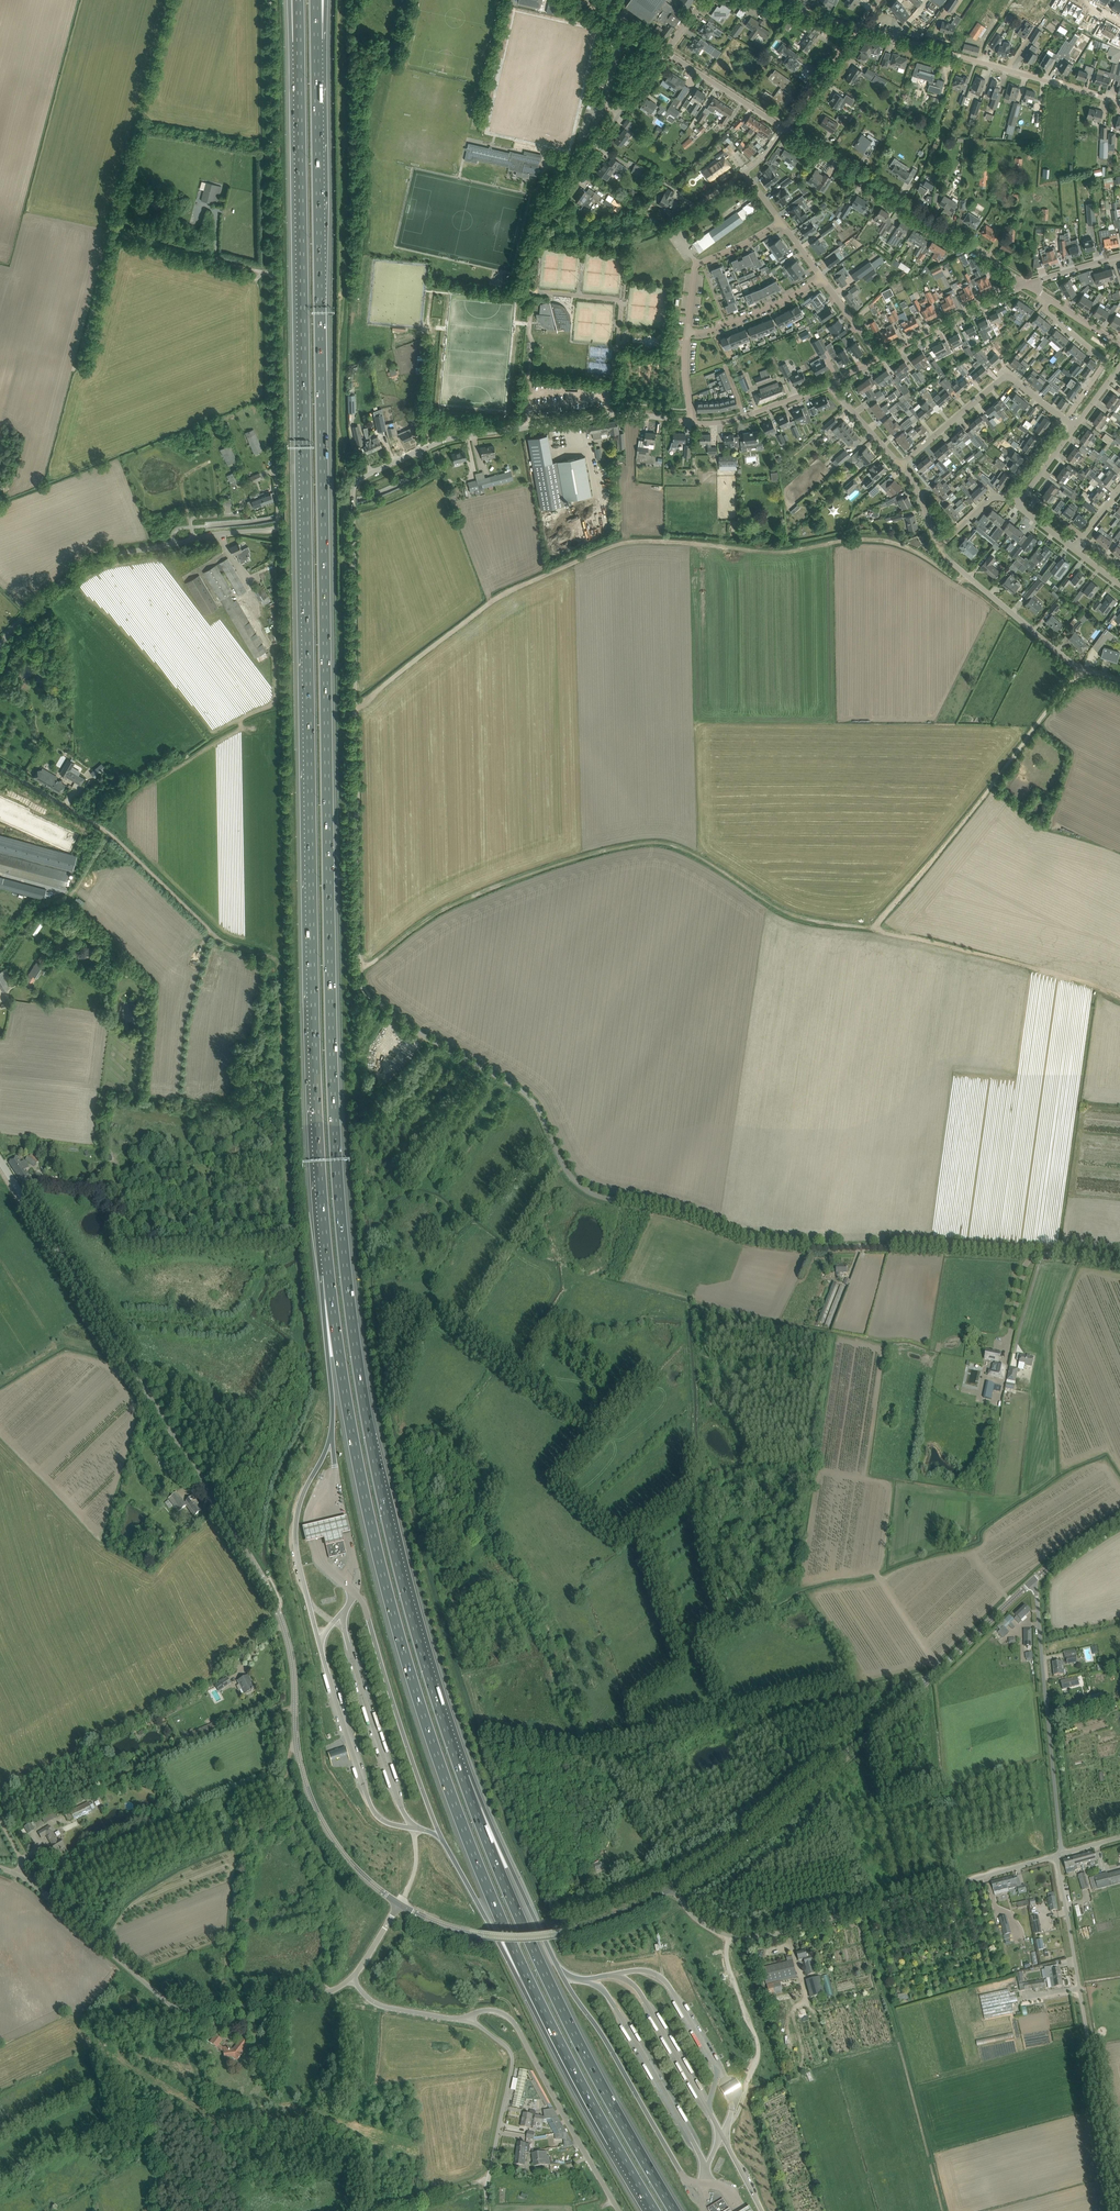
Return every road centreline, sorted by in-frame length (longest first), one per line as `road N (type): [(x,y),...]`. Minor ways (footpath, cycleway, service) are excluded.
road 1 (motorway): [(463,1777),(388,1524),(341,1223),(316,41)]
road 2 (unclassified): [(1119,1264),(1062,1254),(772,1247),(588,1192),(561,1163),(530,1099),(365,991),(353,493),(362,477),(418,452)]
road 3 (motorway): [(299,41),(316,1095),(329,1276)]
road 4 (motorway): [(329,1276),(368,1509),(429,1731),(505,1928),(612,2141)]
road 5 (tertiary): [(399,1904),(345,1857),(312,1802),(296,1745),(292,1658),(264,1581),(0,1161)]
road 6 (unclassified): [(194,539),(279,523),(271,0)]
road 7 (track): [(359,970),(472,897),(554,865),(650,842),(687,850),(788,914),(873,929)]
road 8 (motorway): [(675,2210),(578,2041),(463,1777)]
road 9 (tertiary): [(676,1886),(726,1858),(803,1794),(1036,1579)]
road 10 (unclassified): [(676,1886),(686,1908),(728,1938),(768,1936),(1055,1857)]
road 11 (unclassified): [(351,1978),(315,1998),(180,2010),(18,1875)]
road 12 (unclassified): [(1119,2210),(1055,1857)]
road 13 (motorway): [(442,1841),(577,2093),(612,2141)]
road 14 (unclassified): [(1026,283),(785,129)]
road 15 (residential): [(418,452),(465,435),(616,413),(691,422)]
road 16 (unclassified): [(1064,1854),(1036,1579)]
road 17 (residential): [(1119,101),(858,28)]
road 18 (unclassified): [(619,2210),(517,2026),(488,2010),(468,2019)]
road 19 (track): [(873,929),(1119,999)]
road 20 (unclassified): [(0,648),(39,602),(90,564),(194,539)]
road 21 (residential): [(1119,680),(1061,654),(938,545)]
road 22 (motorway): [(562,1974),(463,1777)]
road 23 (unclassified): [(486,2210),(513,2065),(506,2047),(468,2019)]
road 24 (residential): [(900,466),(1006,377),(1061,417)]
road 25 (residential): [(567,185),(667,52)]
road 26 (track): [(0,950),(44,907),(69,897),(108,833)]
road 27 (residential): [(881,358),(1026,283)]
road 28 (residential): [(1051,298),(1045,309),(1105,361),(1066,420)]
road 29 (tertiary): [(555,1933),(478,1934),(399,1904)]
road 30 (motorway): [(329,1276),(332,1437)]
road 31 (residential): [(781,223),(698,265),(688,332)]
road 32 (residential): [(822,279),(726,325),(688,332)]
road 33 (unclassified): [(785,129),(667,52)]
road 34 (tertiary): [(555,1933),(676,1886)]
road 35 (unclassified): [(468,2019),(396,2010),(351,1978)]
road 36 (unclassified): [(108,833),(0,768)]
road 37 (residential): [(785,129),(858,28)]

